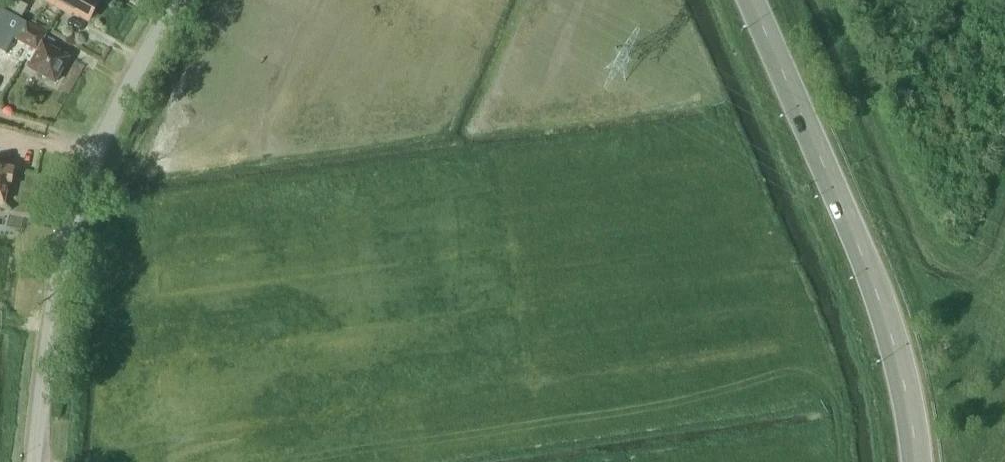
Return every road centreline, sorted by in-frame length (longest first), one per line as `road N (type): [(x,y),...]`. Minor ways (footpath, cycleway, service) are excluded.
road 1 (trunk): [(751,0),(889,319),(919,461)]
road 2 (unclassified): [(35,461),(70,215),(175,0)]

